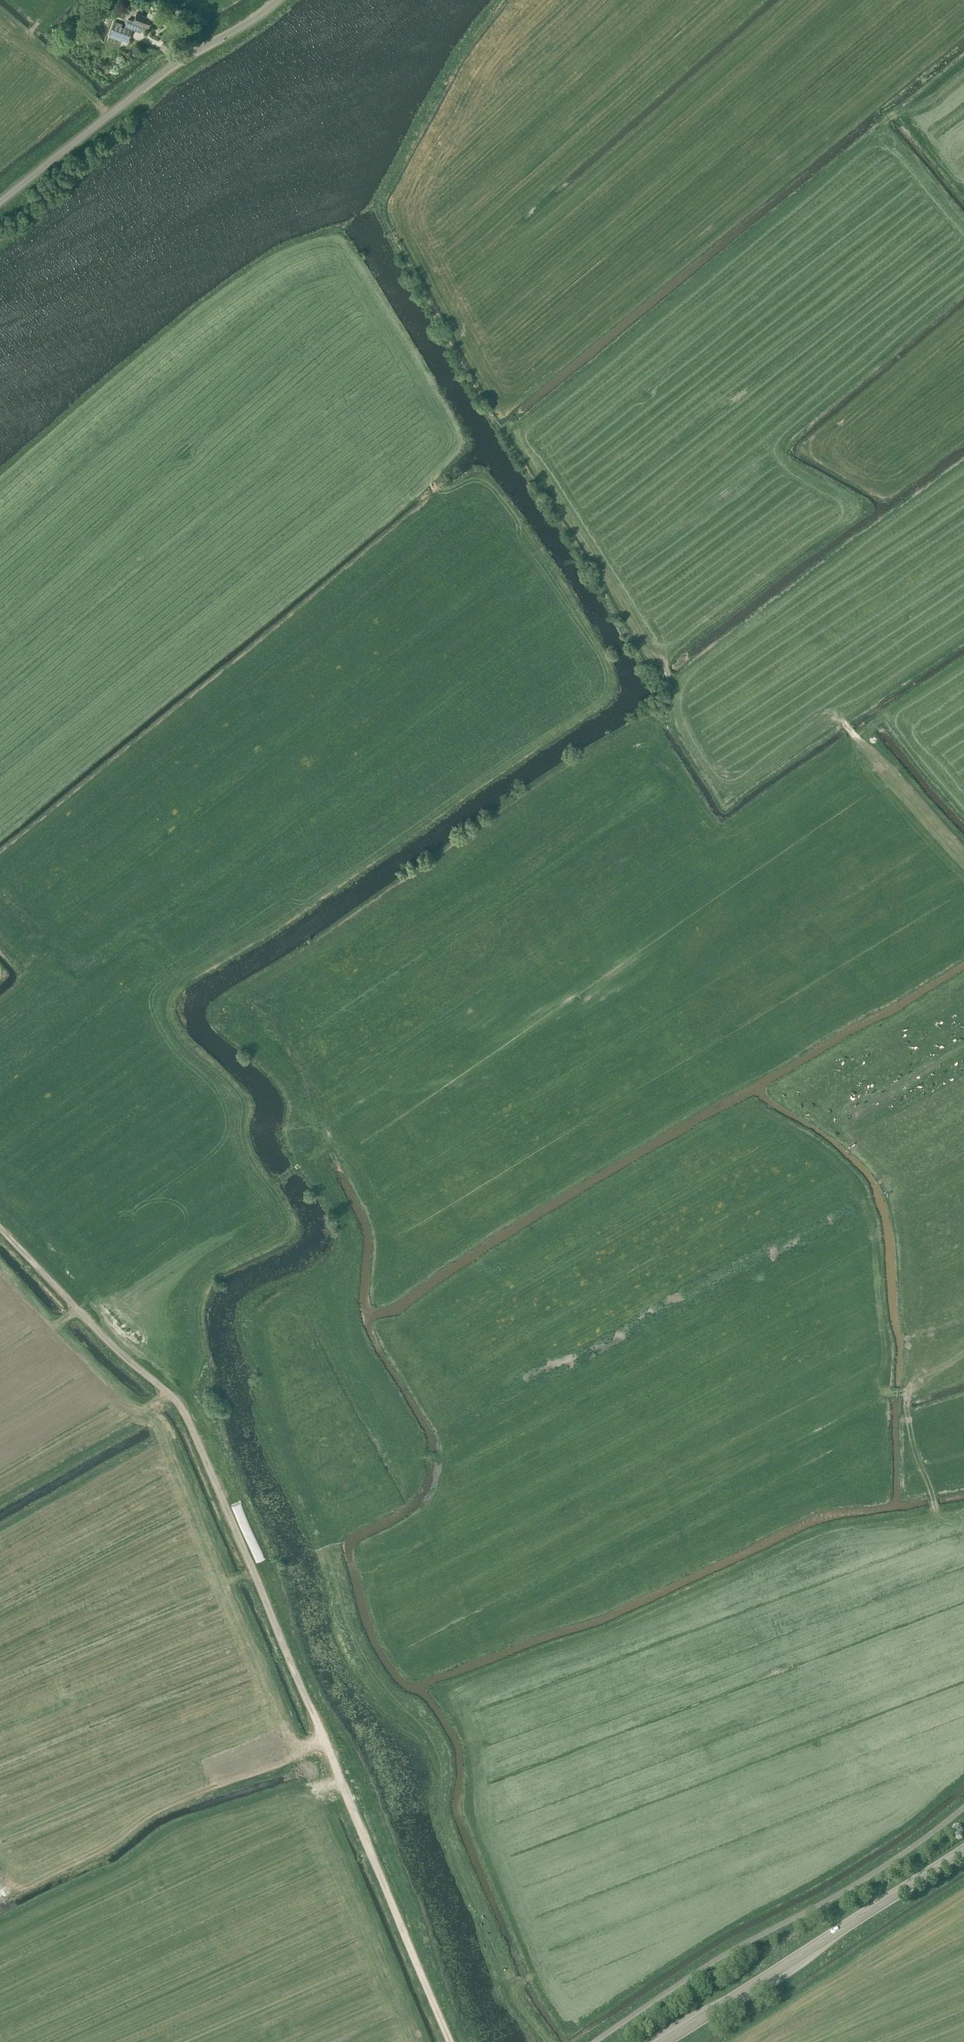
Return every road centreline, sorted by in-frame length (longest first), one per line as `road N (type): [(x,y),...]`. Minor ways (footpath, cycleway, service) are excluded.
road 1 (track): [(0,1228),(181,1409),(450,2041)]
road 2 (secondary): [(664,2041),(963,1851)]
road 3 (unclassified): [(0,201),(176,62),(278,0)]
road 4 (track): [(842,721),(963,853)]

